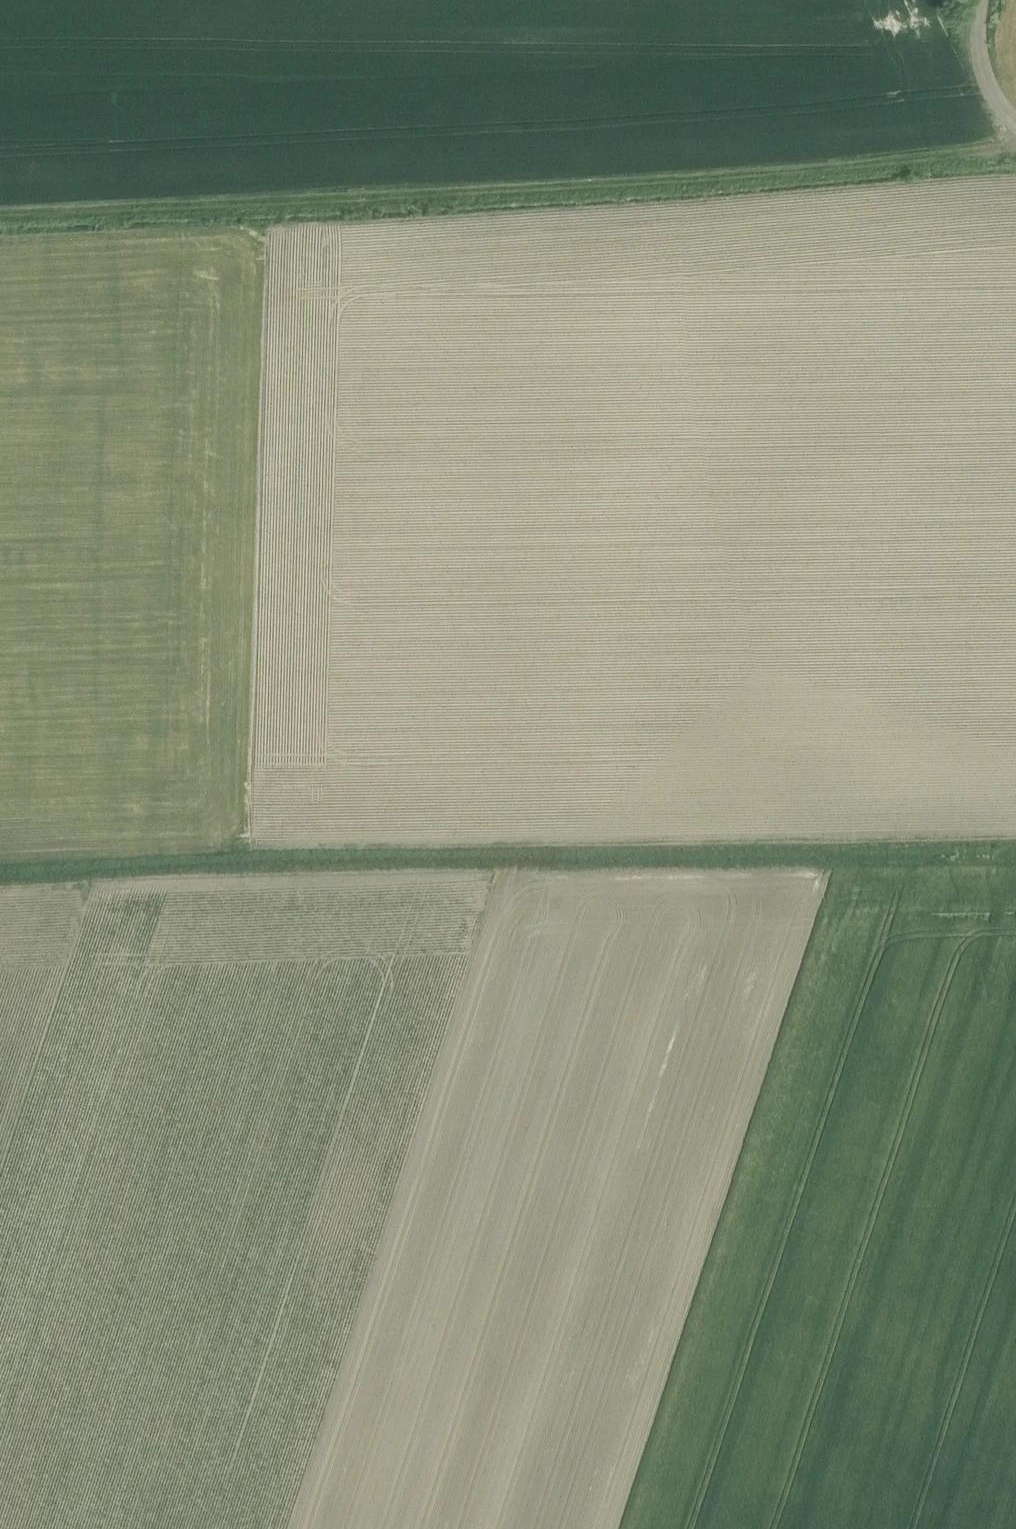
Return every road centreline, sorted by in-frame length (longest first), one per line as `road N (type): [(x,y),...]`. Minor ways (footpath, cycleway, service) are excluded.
road 1 (track): [(1015,126),(979,59),(983,0)]

